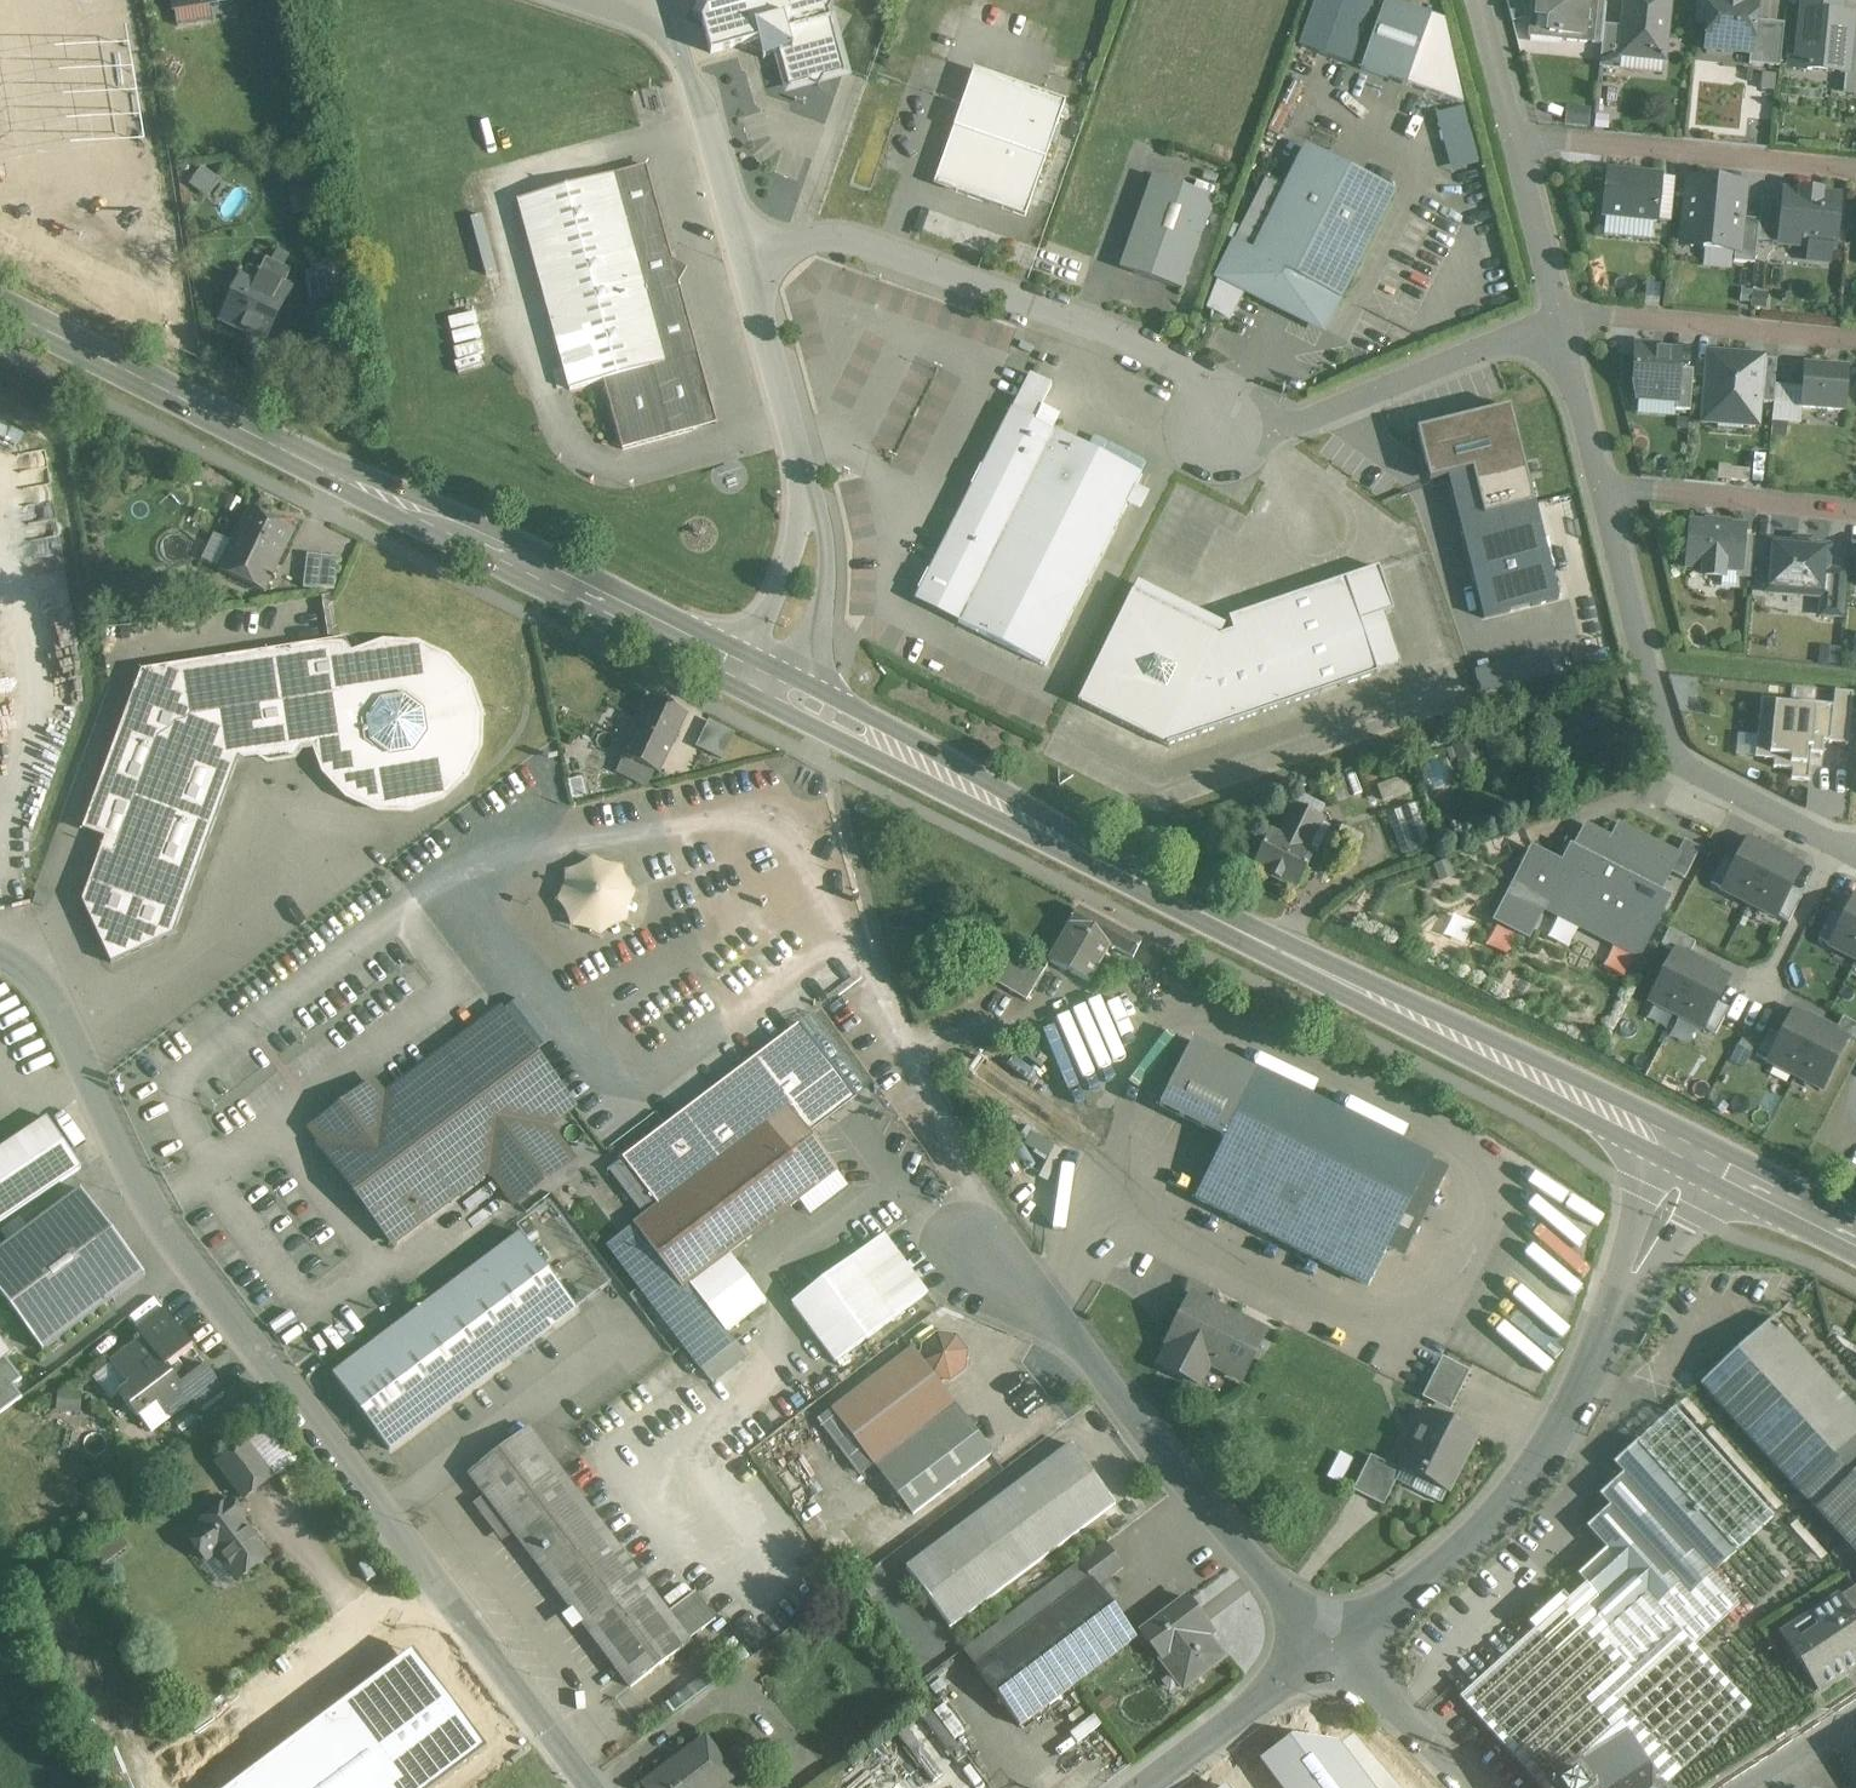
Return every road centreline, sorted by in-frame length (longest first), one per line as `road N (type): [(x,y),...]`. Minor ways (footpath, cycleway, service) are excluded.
road 1 (unclassified): [(0,947),(24,960),(151,1209),(594,1787)]
road 2 (primary): [(0,307),(765,678)]
road 3 (primary): [(765,678),(1171,898),(1519,1070)]
road 4 (unclassified): [(1224,431),(1210,392),(1158,358),(1028,295),(853,238),(802,236),(745,253)]
road 5 (residential): [(987,1268),(1102,1375),(1329,1645)]
road 6 (residential): [(1607,492),(1666,730),(1692,774),(1855,851)]
road 7 (unclassified): [(765,678),(817,525),(745,253)]
road 8 (unclassified): [(1617,1322),(1581,1400),(1490,1519),(1329,1645)]
road 9 (residential): [(1224,431),(1258,440),(1560,320)]
road 10 (residential): [(1855,173),(1514,138)]
road 11 (residential): [(1560,320),(1589,315),(1855,343)]
road 12 (unclassified): [(1519,1070),(1600,1177),(1618,1258),(1617,1322)]
road 13 (residential): [(1607,492),(1855,513)]
road 14 (unclassified): [(745,253),(673,25)]
road 15 (unclassified): [(1153,1787),(1329,1645)]
road 16 (residential): [(1329,1645),(1471,1787)]
road 17 (primary): [(1519,1070),(1696,1161)]
road 18 (residential): [(1514,138),(1560,320)]
road 19 (unclassified): [(1696,1161),(1617,1322)]
road 20 (primary): [(1696,1161),(1855,1242)]
road 21 (residential): [(1560,320),(1607,492)]
road 22 (residential): [(1478,0),(1514,138)]
road 23 (residential): [(1736,1787),(1855,1710)]

